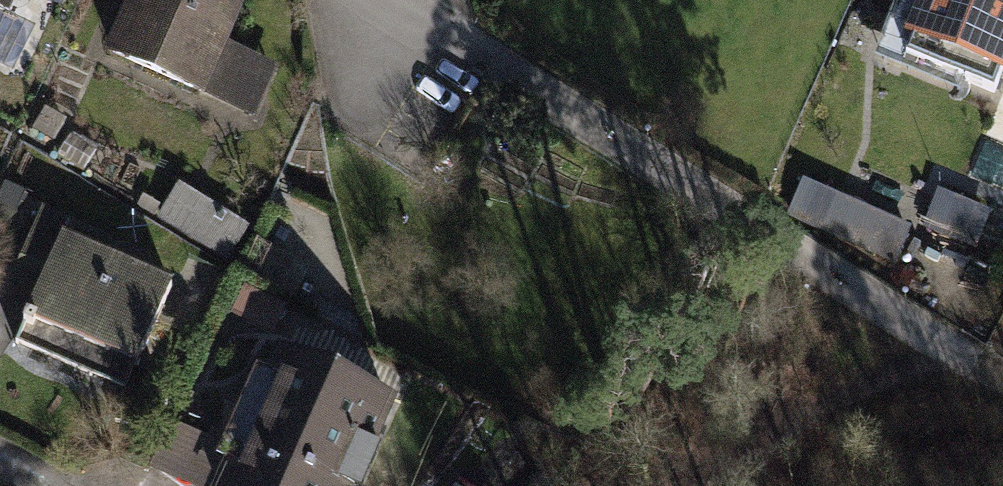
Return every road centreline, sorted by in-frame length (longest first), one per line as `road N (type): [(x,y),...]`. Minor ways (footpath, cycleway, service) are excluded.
road 1 (track): [(686,178),(1002,369)]
road 2 (residential): [(393,0),(686,178)]

